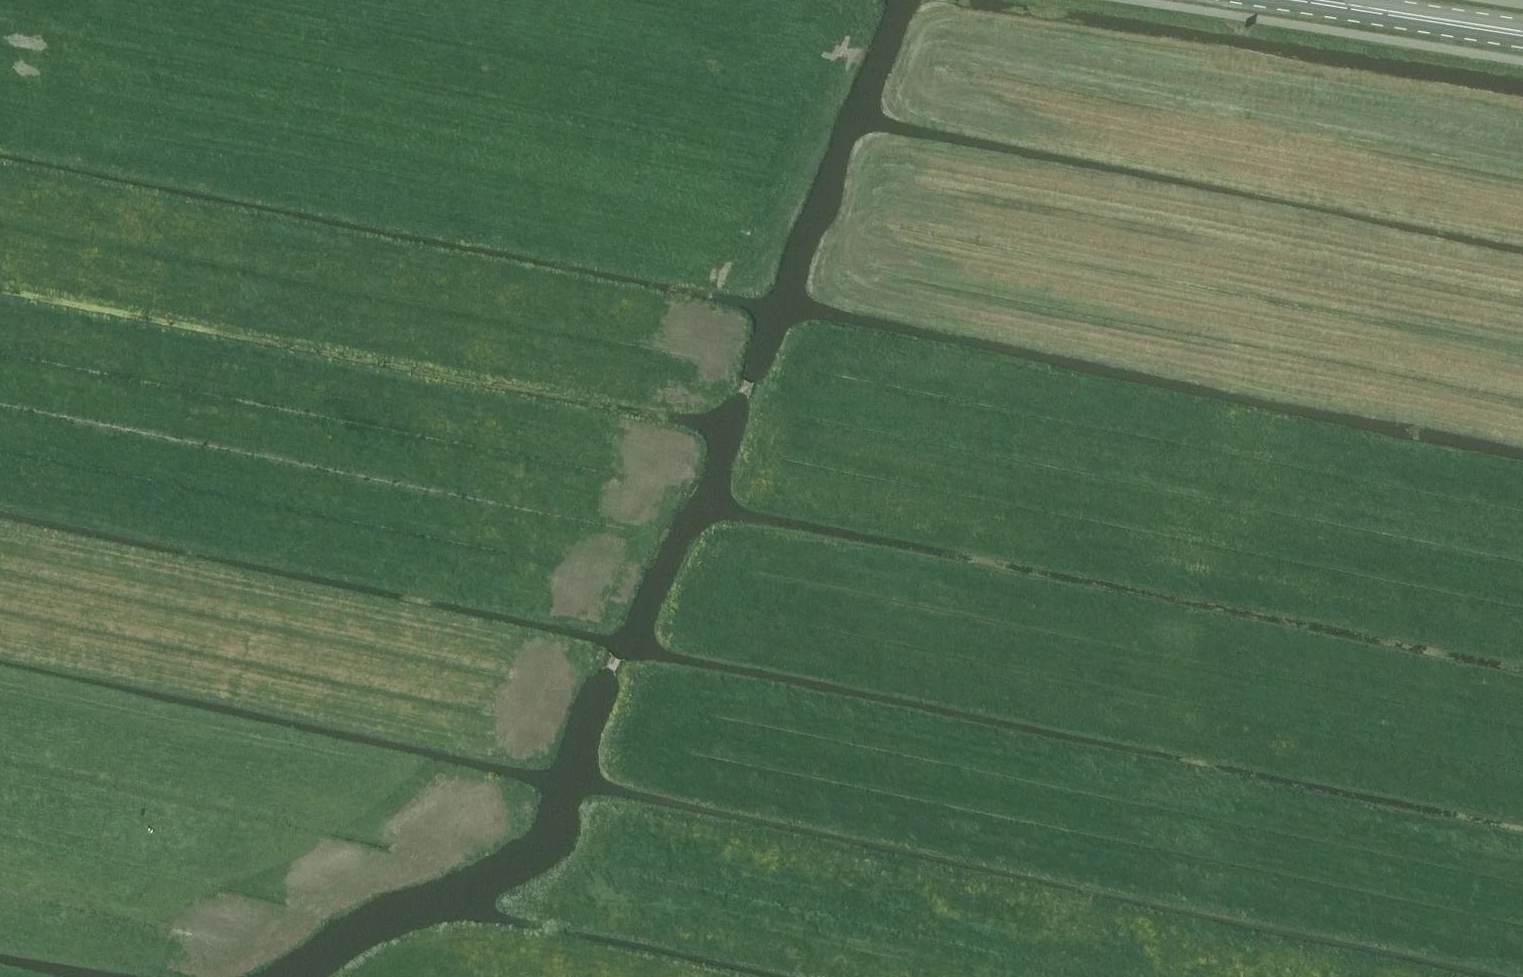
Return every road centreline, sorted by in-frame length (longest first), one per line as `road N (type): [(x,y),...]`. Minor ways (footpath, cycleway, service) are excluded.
road 1 (primary): [(1522,34),(1295,0)]

